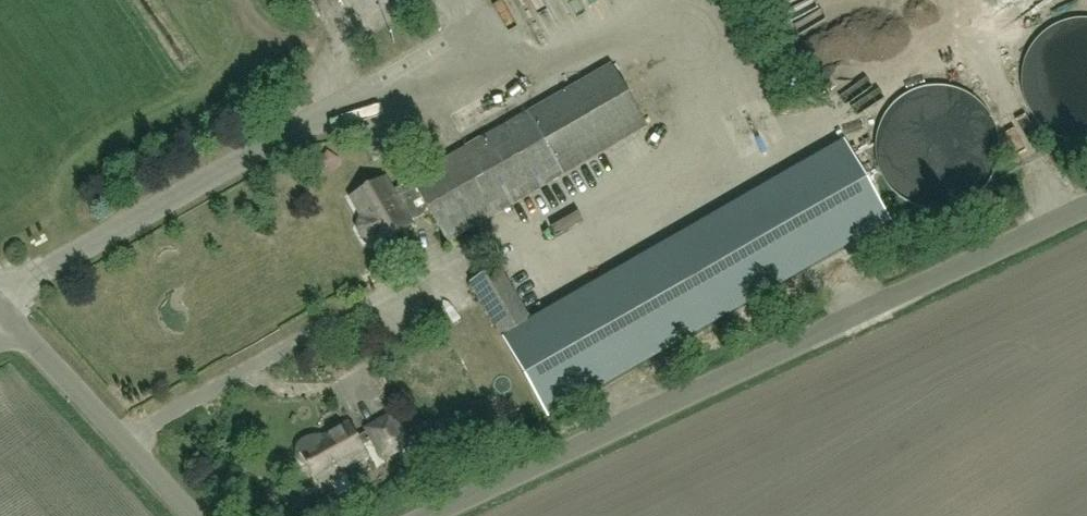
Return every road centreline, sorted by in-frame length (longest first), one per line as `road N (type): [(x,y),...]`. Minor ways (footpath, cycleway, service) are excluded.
road 1 (unclassified): [(418,515),(1086,204)]
road 2 (unclassified): [(199,515),(8,318)]

